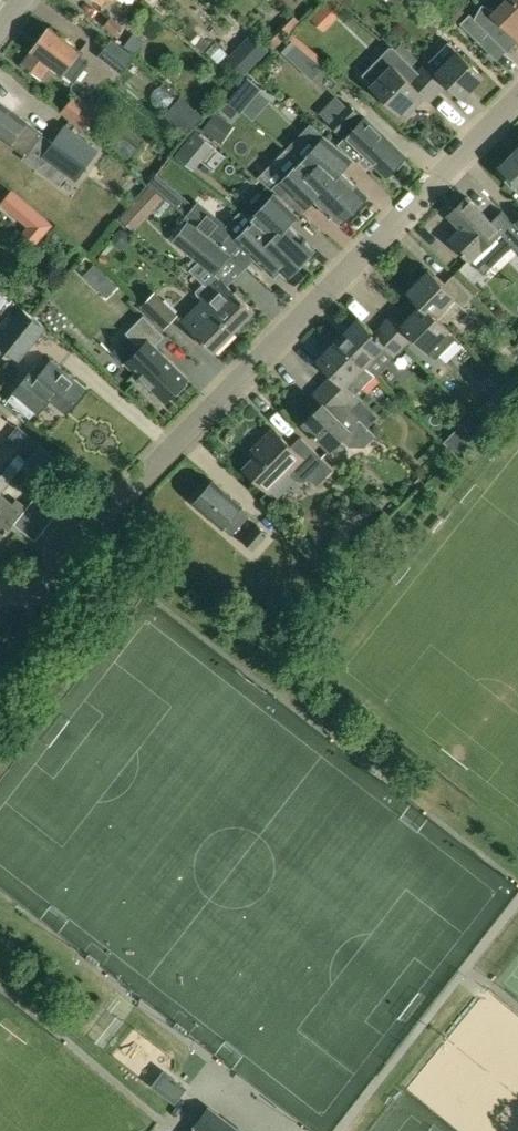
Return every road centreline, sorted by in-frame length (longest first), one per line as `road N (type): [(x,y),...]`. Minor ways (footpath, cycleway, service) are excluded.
road 1 (residential): [(127,490),(517,95)]
road 2 (residential): [(0,589),(45,592),(127,490)]

